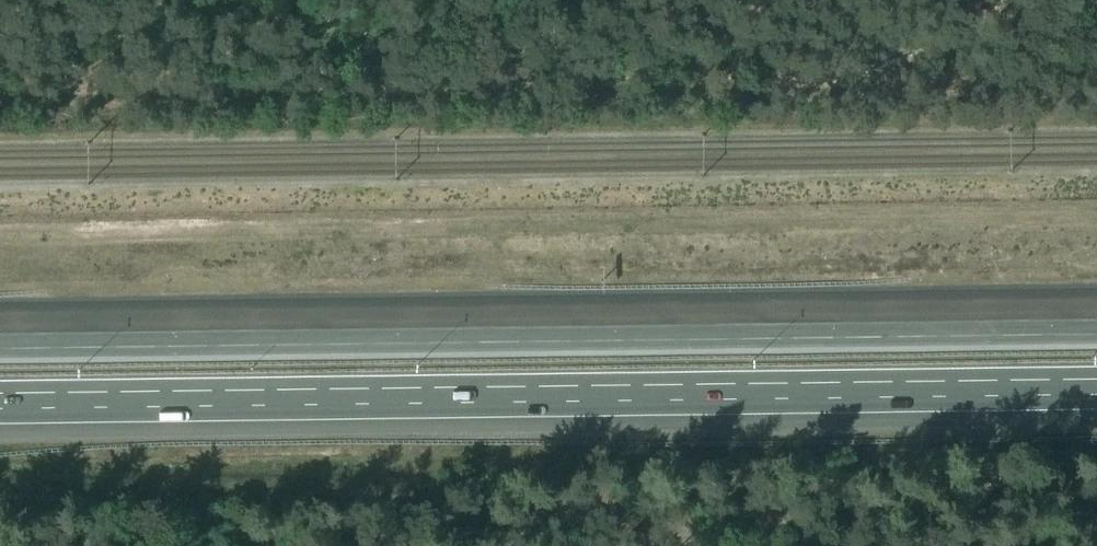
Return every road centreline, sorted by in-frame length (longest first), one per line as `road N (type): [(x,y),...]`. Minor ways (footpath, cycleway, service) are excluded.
road 1 (motorway): [(1096,327),(0,341)]
road 2 (motorway): [(0,402),(1096,388)]
road 3 (track): [(904,61),(165,71)]
road 4 (track): [(1096,61),(904,61)]
road 5 (track): [(165,71),(0,73)]

